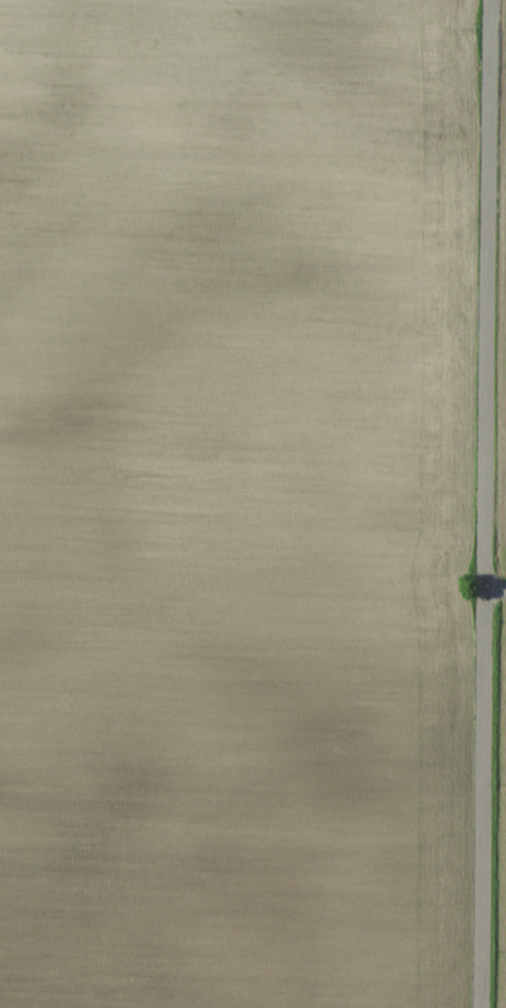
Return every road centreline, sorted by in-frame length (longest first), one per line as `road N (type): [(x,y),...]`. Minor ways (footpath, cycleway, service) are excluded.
road 1 (residential): [(491,0),(488,585)]
road 2 (residential): [(488,585),(485,1007)]

